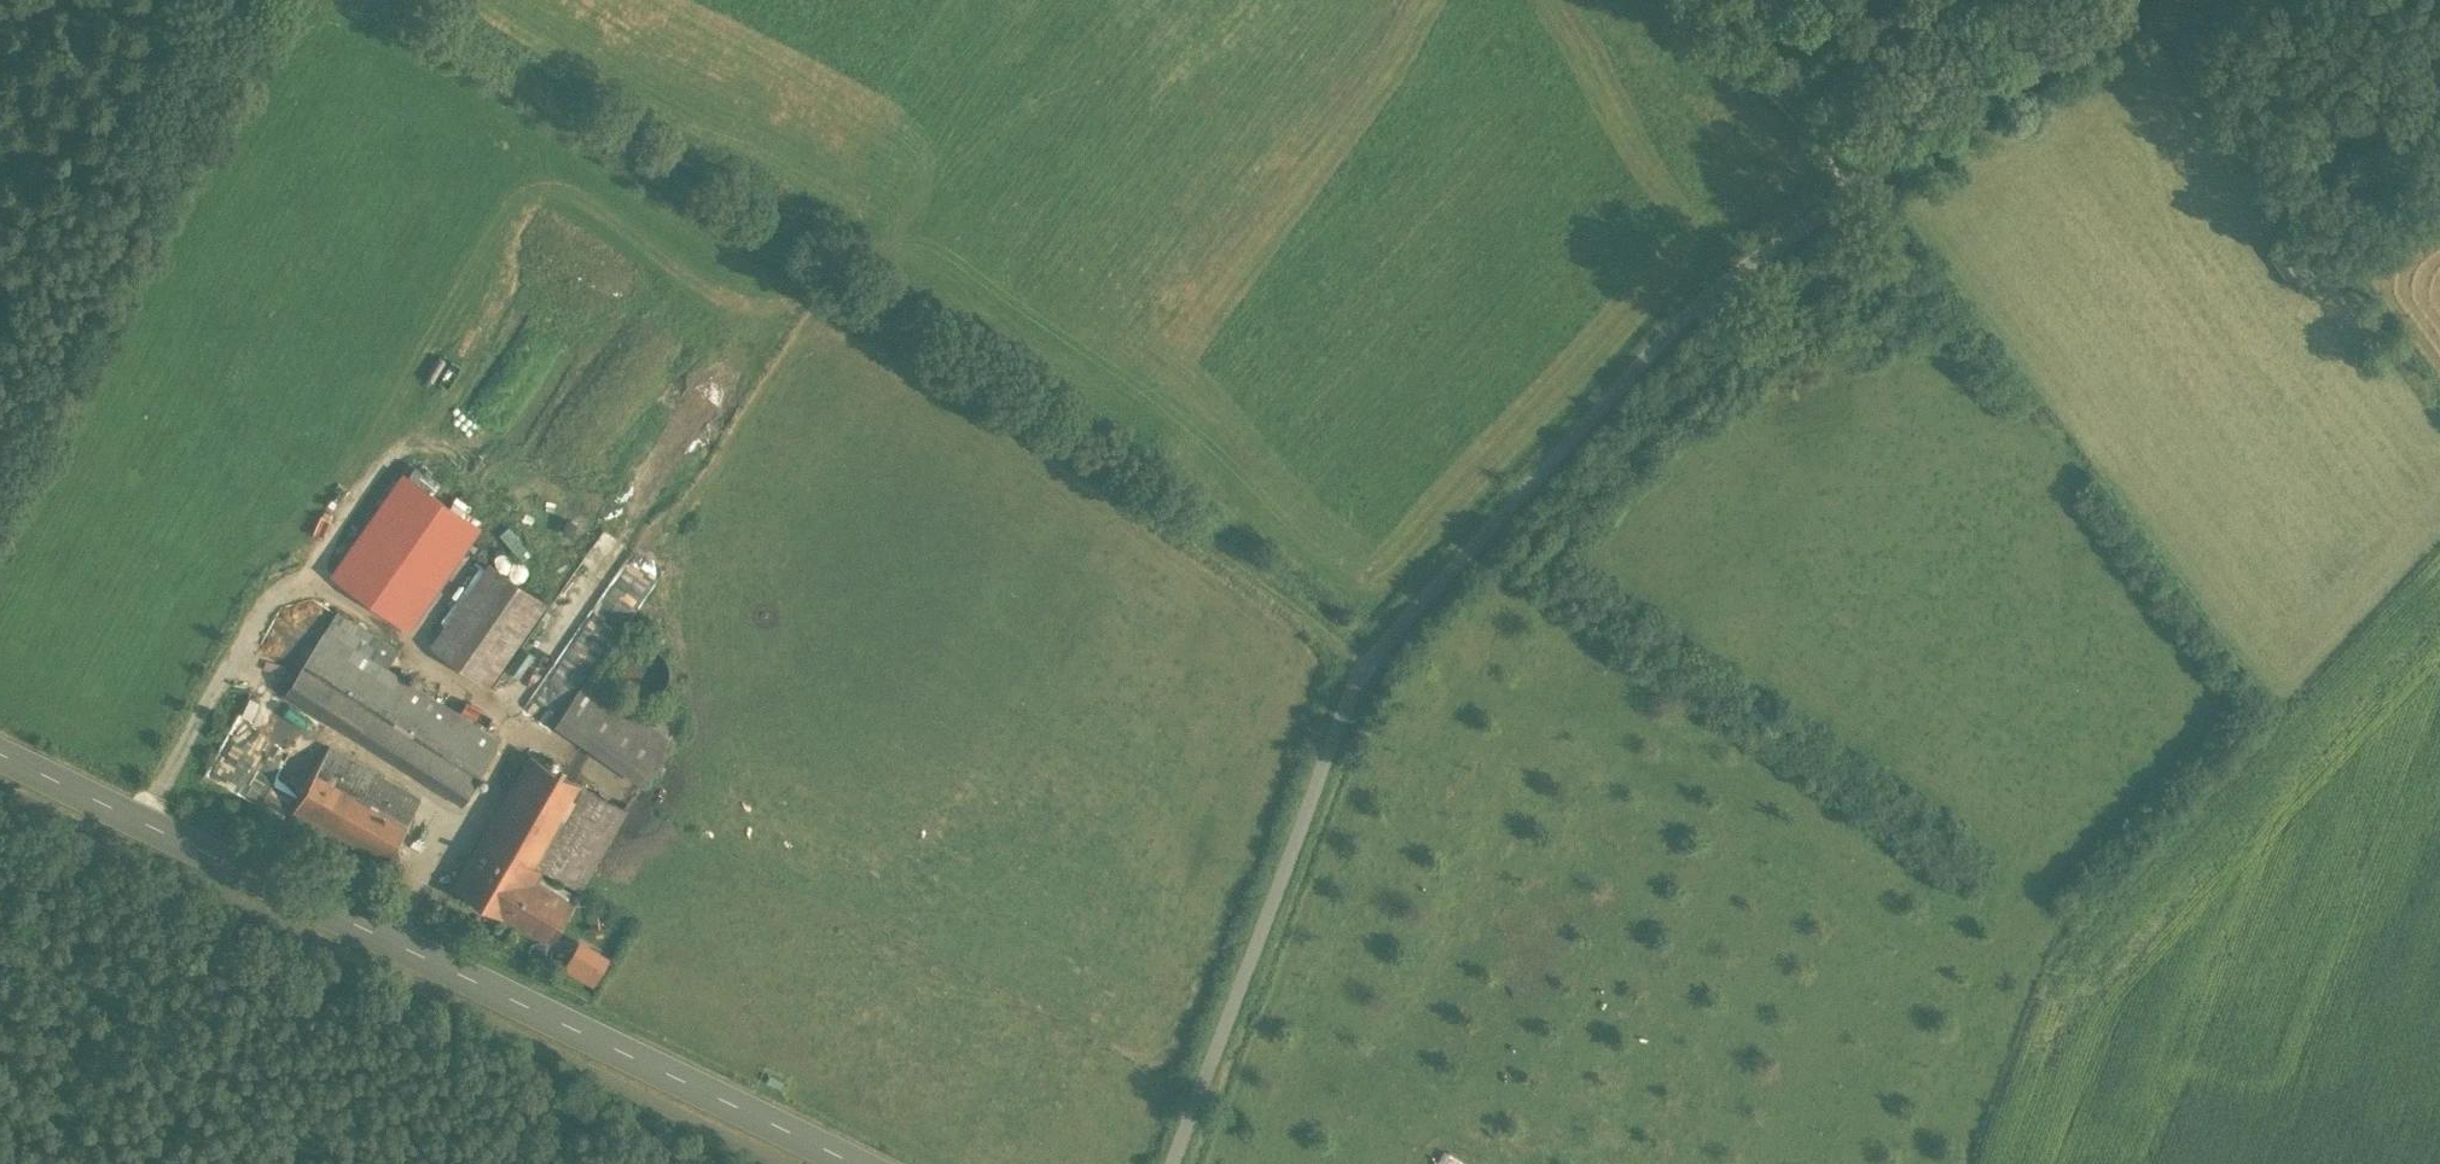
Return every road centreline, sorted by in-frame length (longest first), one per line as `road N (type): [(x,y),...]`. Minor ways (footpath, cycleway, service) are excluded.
road 1 (unclassified): [(1172,1163),(1242,986),(1278,857),(1347,679),(1467,539),(1715,287),(2133,0)]
road 2 (tertiary): [(0,753),(853,1163)]
road 3 (track): [(1684,0),(1853,192)]

